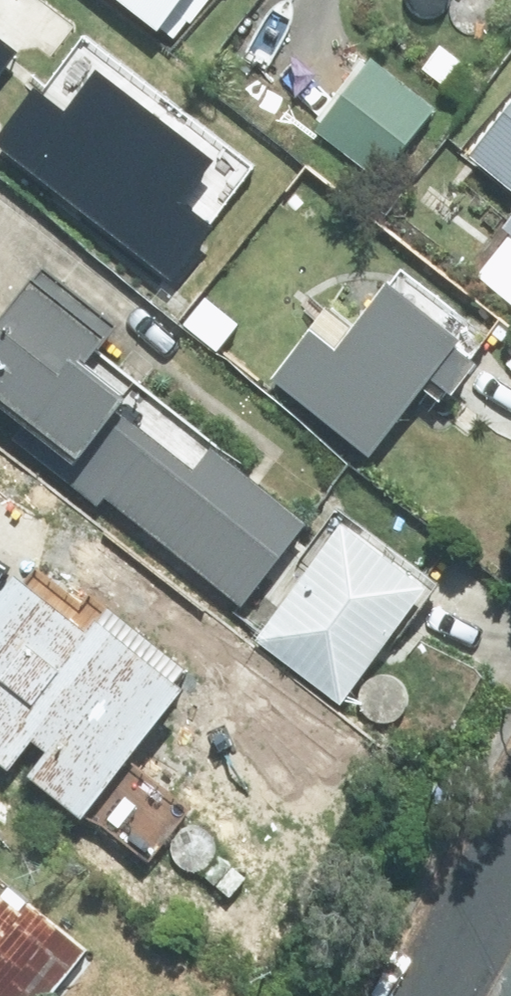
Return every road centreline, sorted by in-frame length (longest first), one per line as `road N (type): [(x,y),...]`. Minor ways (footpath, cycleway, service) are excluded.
road 1 (residential): [(426,995),(510,845)]

